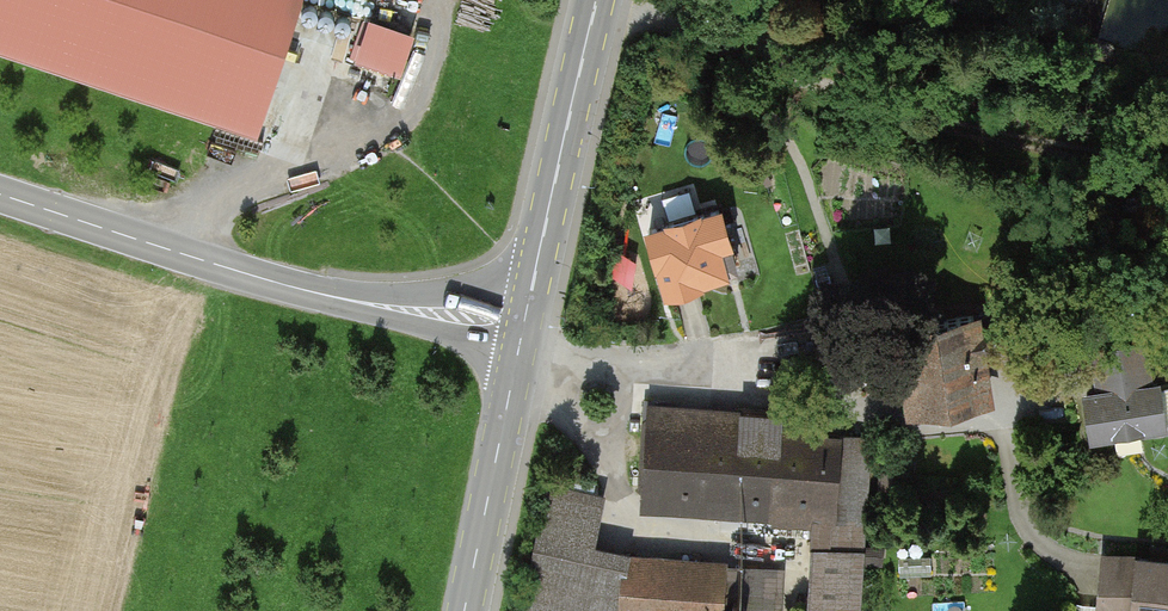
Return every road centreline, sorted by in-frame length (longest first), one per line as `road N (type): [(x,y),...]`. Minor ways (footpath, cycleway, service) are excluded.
road 1 (track): [(596,2),(1087,148),(1167,192)]
road 2 (tertiary): [(523,333),(335,298),(0,195)]
road 3 (track): [(438,0),(402,117),(357,153),(208,217),(186,256)]
road 4 (tertiary): [(523,333),(597,0)]
road 5 (tertiary): [(464,610),(523,333)]

